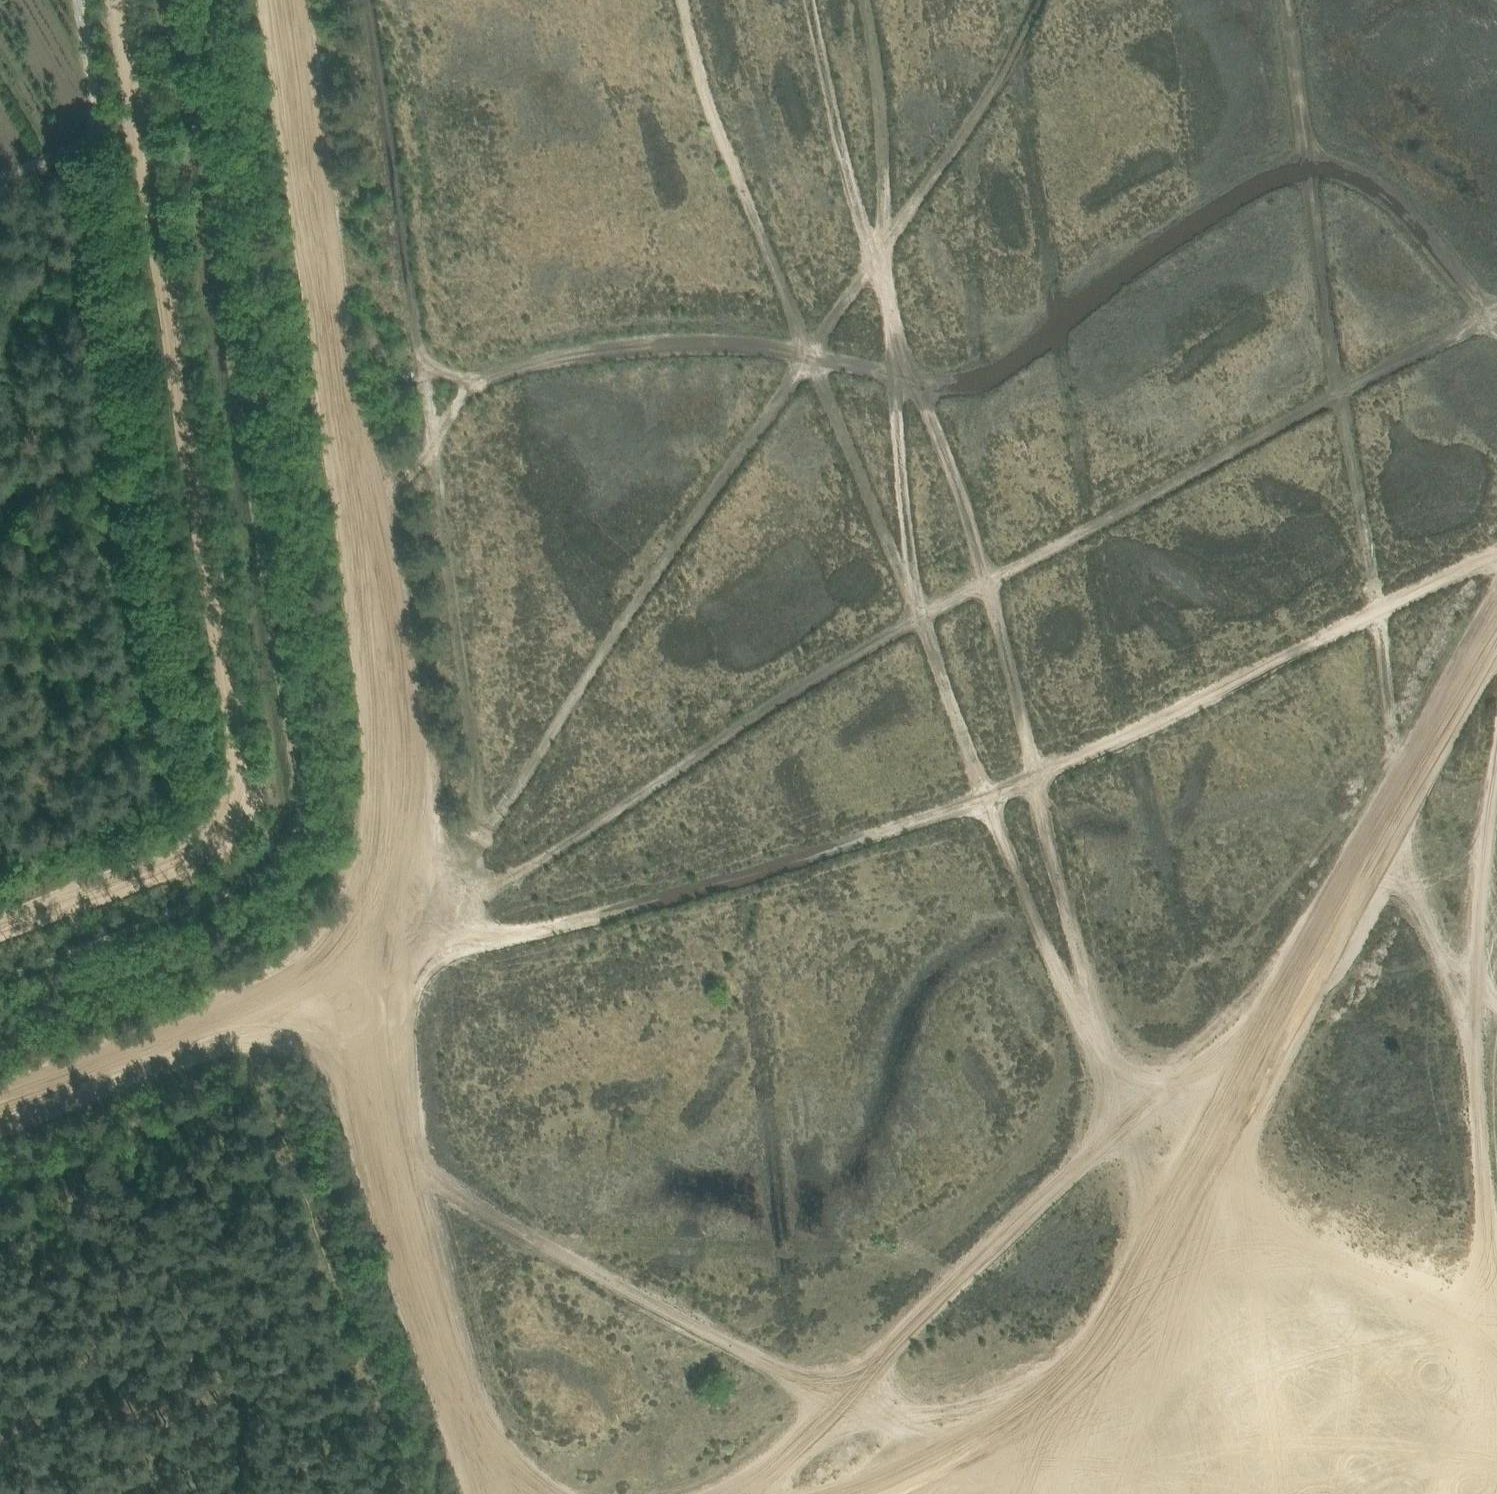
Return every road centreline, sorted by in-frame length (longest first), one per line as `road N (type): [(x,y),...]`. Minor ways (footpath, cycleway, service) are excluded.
road 1 (track): [(1496,304),(1442,222),(1373,162),(1340,152),(1294,154),(1236,186),(1018,373),(944,381),(748,335),(649,335),(421,373),(381,0)]
road 2 (track): [(0,1127),(400,971),(684,898),(991,800),(1378,606),(1496,562)]
road 3 (track): [(685,0),(726,153),(1080,1030),(1205,1169)]
road 4 (track): [(1290,0),(1401,818),(1470,989),(1496,1018)]
road 5 (track): [(991,1493),(1069,1456),(1205,1169),(1496,635)]
road 6 (track): [(177,0),(298,809),(275,866)]
road 7 (track): [(116,0),(235,800)]
road 8 (track): [(388,726),(399,1155),(502,1493)]
road 9 (track): [(281,0),(388,726)]
road 10 (track): [(791,1493),(861,1384),(934,1302),(1150,1108),(1309,982)]
road 11 (track): [(399,1155),(537,1241),(784,1372),(861,1384)]
road 12 (track): [(0,921),(205,840),(235,800)]
road 13 (track): [(388,726),(235,800)]

